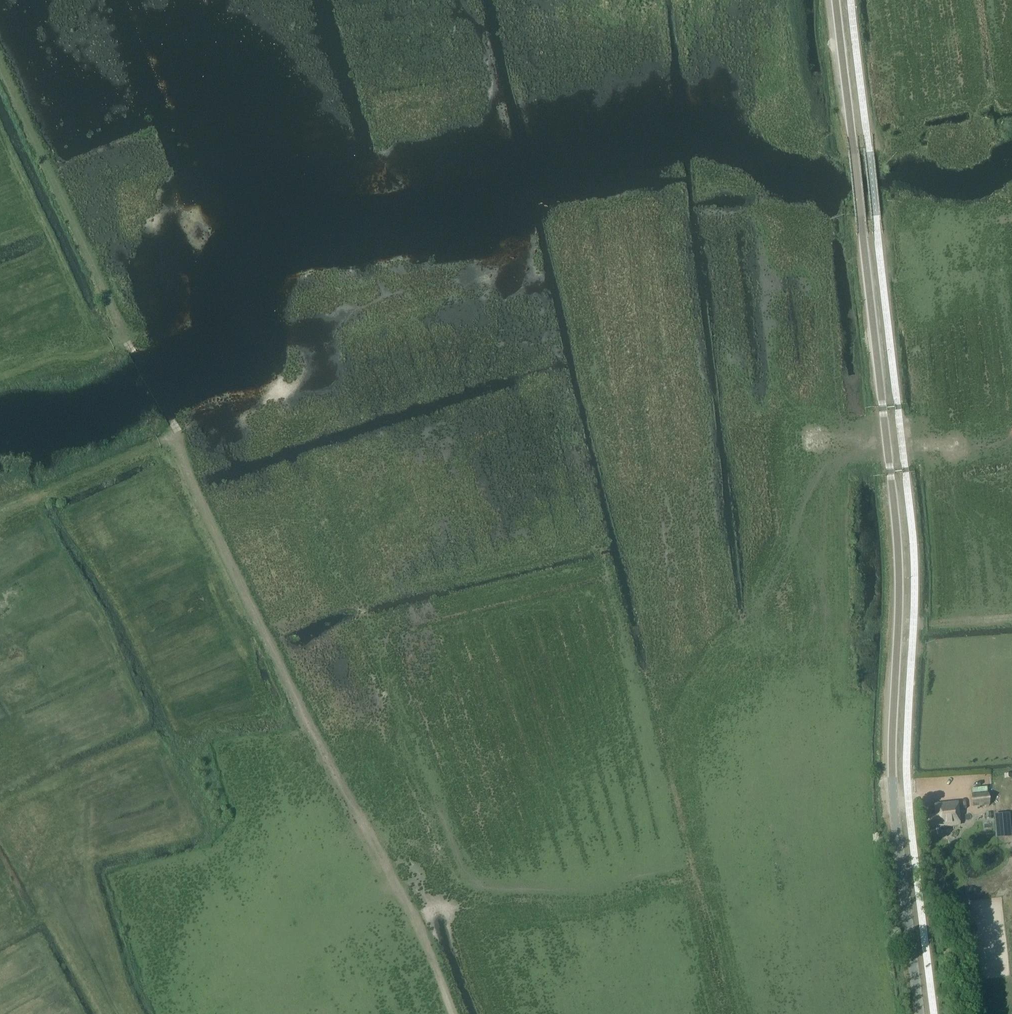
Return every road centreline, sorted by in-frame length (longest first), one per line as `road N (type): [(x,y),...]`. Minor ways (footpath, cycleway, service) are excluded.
road 1 (unclassified): [(920,1013),(892,780),(897,538),(835,0)]
road 2 (track): [(0,507),(176,436),(276,658),(410,907),(453,1013)]

